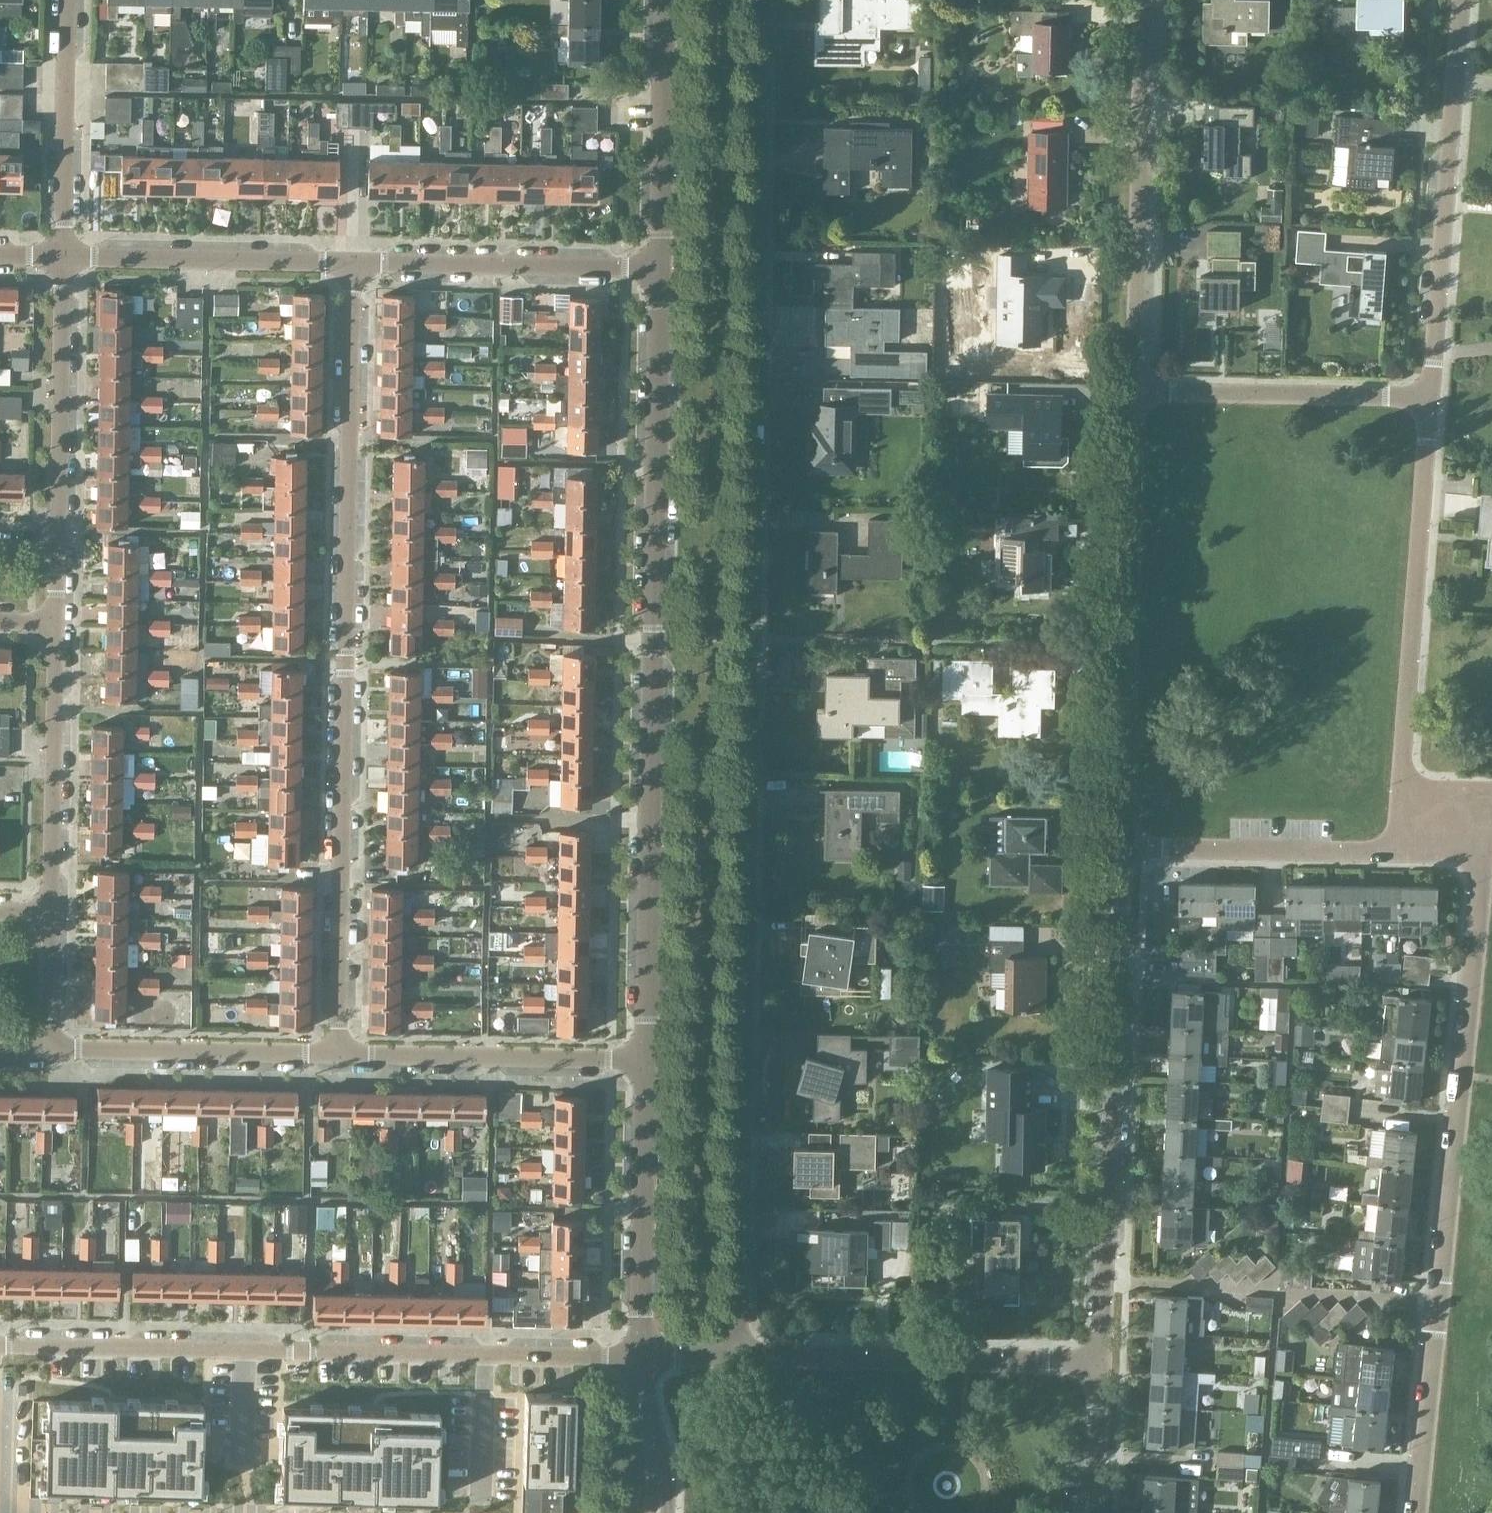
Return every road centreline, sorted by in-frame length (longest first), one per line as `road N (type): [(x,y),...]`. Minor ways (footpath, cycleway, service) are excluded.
road 1 (residential): [(738,1355),(761,0)]
road 2 (residential): [(337,1053),(352,261)]
road 3 (unclassified): [(646,1060),(660,268)]
road 4 (residential): [(1415,1512),(1484,851)]
road 5 (residential): [(642,1356),(0,1344)]
road 6 (residential): [(1099,1362),(1123,847)]
road 7 (residential): [(1135,390),(1123,847)]
road 8 (residential): [(1430,396),(1461,0)]
road 9 (residential): [(1401,788),(1430,396)]
road 10 (residential): [(1135,390),(1143,0)]
road 11 (residential): [(1099,1362),(738,1355)]
road 12 (residential): [(646,1060),(337,1053)]
road 13 (residential): [(660,268),(352,261)]
road 14 (unclassified): [(642,1356),(646,1060)]
road 15 (residential): [(1430,396),(1135,390)]
road 16 (residential): [(352,261),(62,256)]
road 17 (residential): [(50,912),(55,622)]
road 18 (residential): [(337,1053),(48,1050)]
road 19 (residential): [(57,540),(62,256)]
road 20 (residential): [(1123,847),(1396,850)]
road 21 (unclassified): [(660,268),(665,0)]
road 22 (residential): [(62,256),(67,0)]
road 23 (residential): [(1093,1512),(1099,1362)]
road 24 (residential): [(48,1050),(50,912)]

